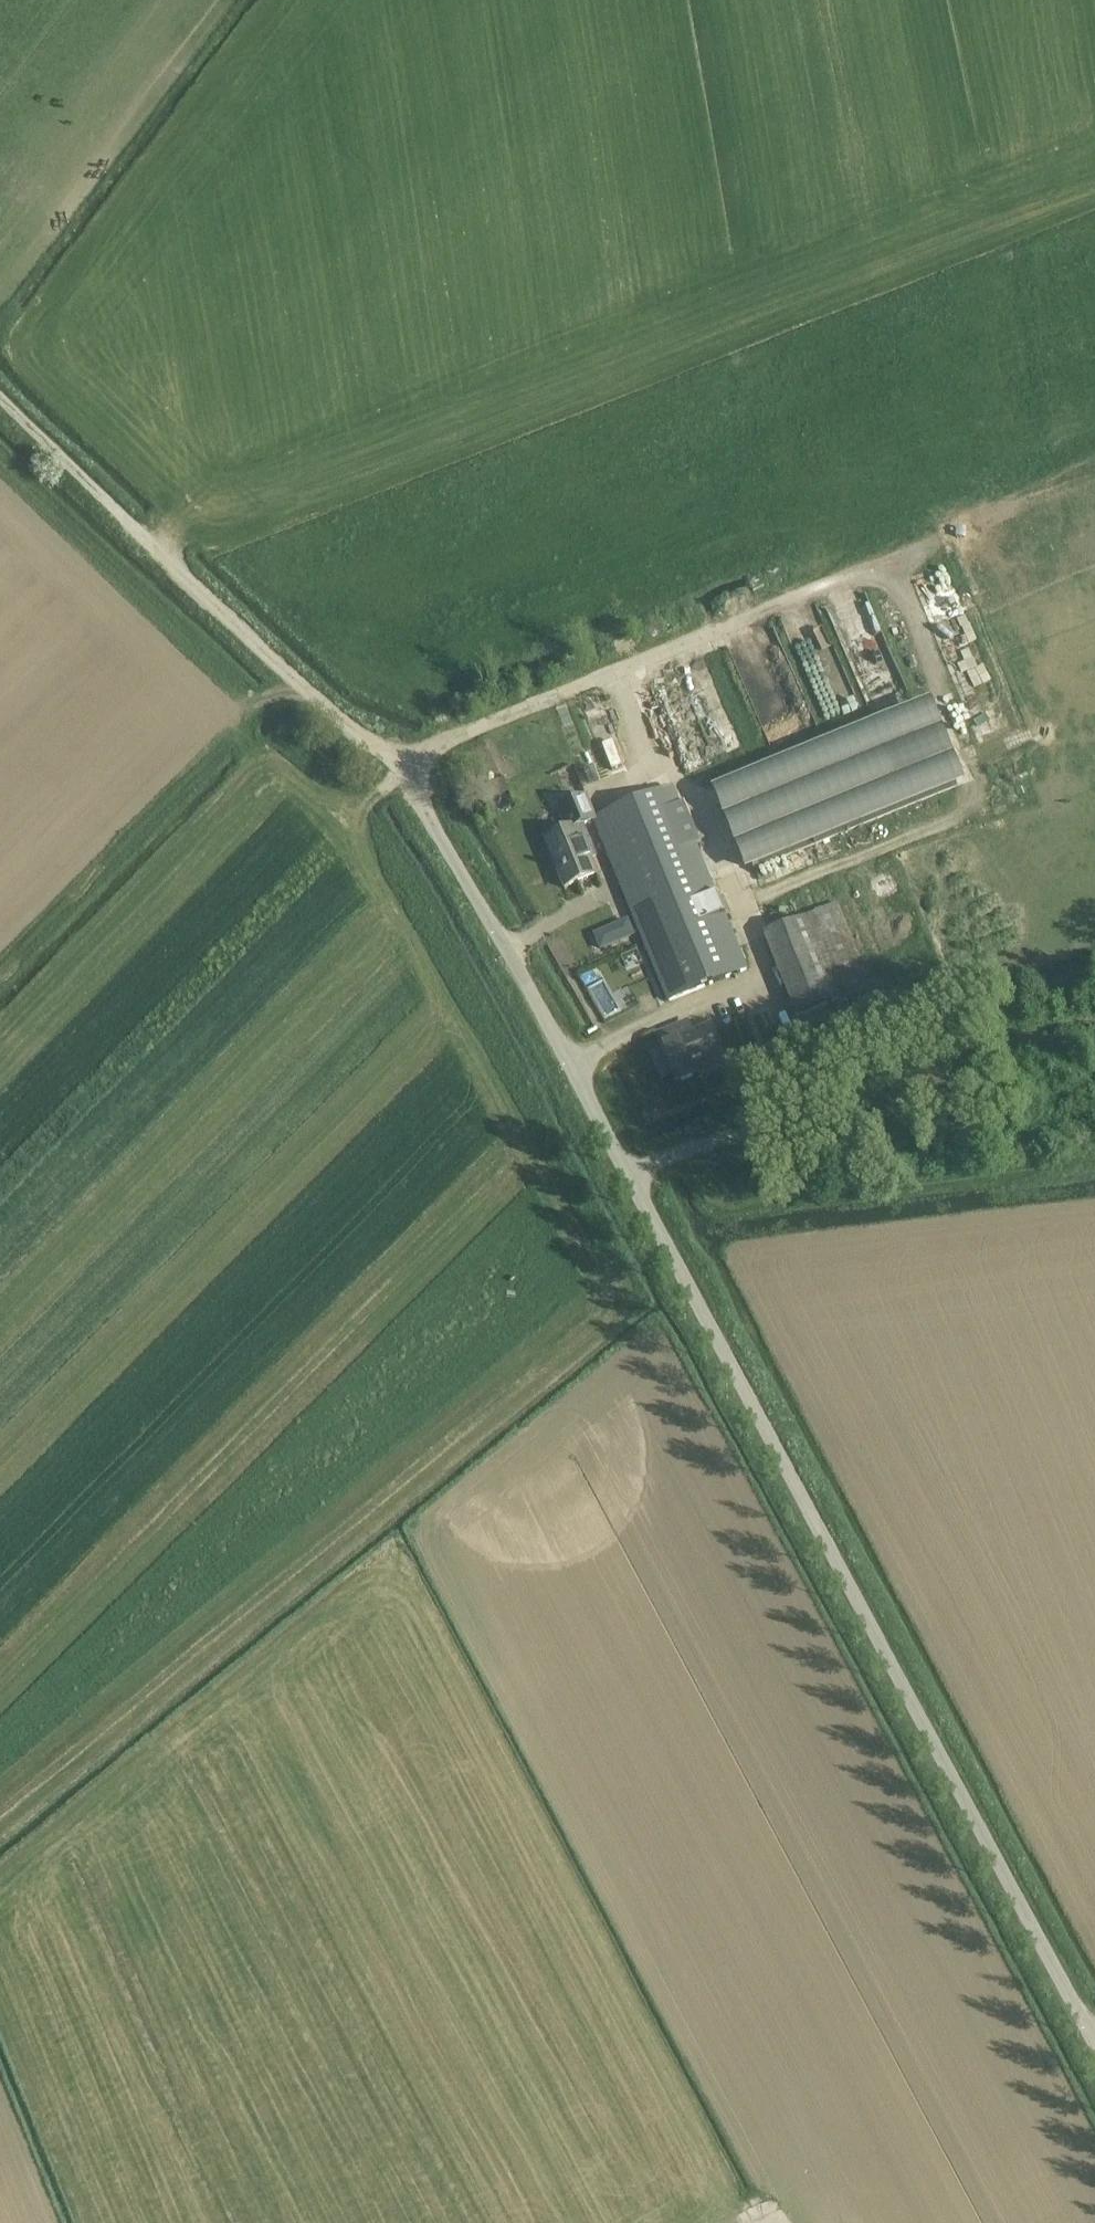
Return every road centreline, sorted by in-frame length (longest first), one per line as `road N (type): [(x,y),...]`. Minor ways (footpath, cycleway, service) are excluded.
road 1 (unclassified): [(1094,2038),(578,1068),(398,766),(237,626),(0,393)]

